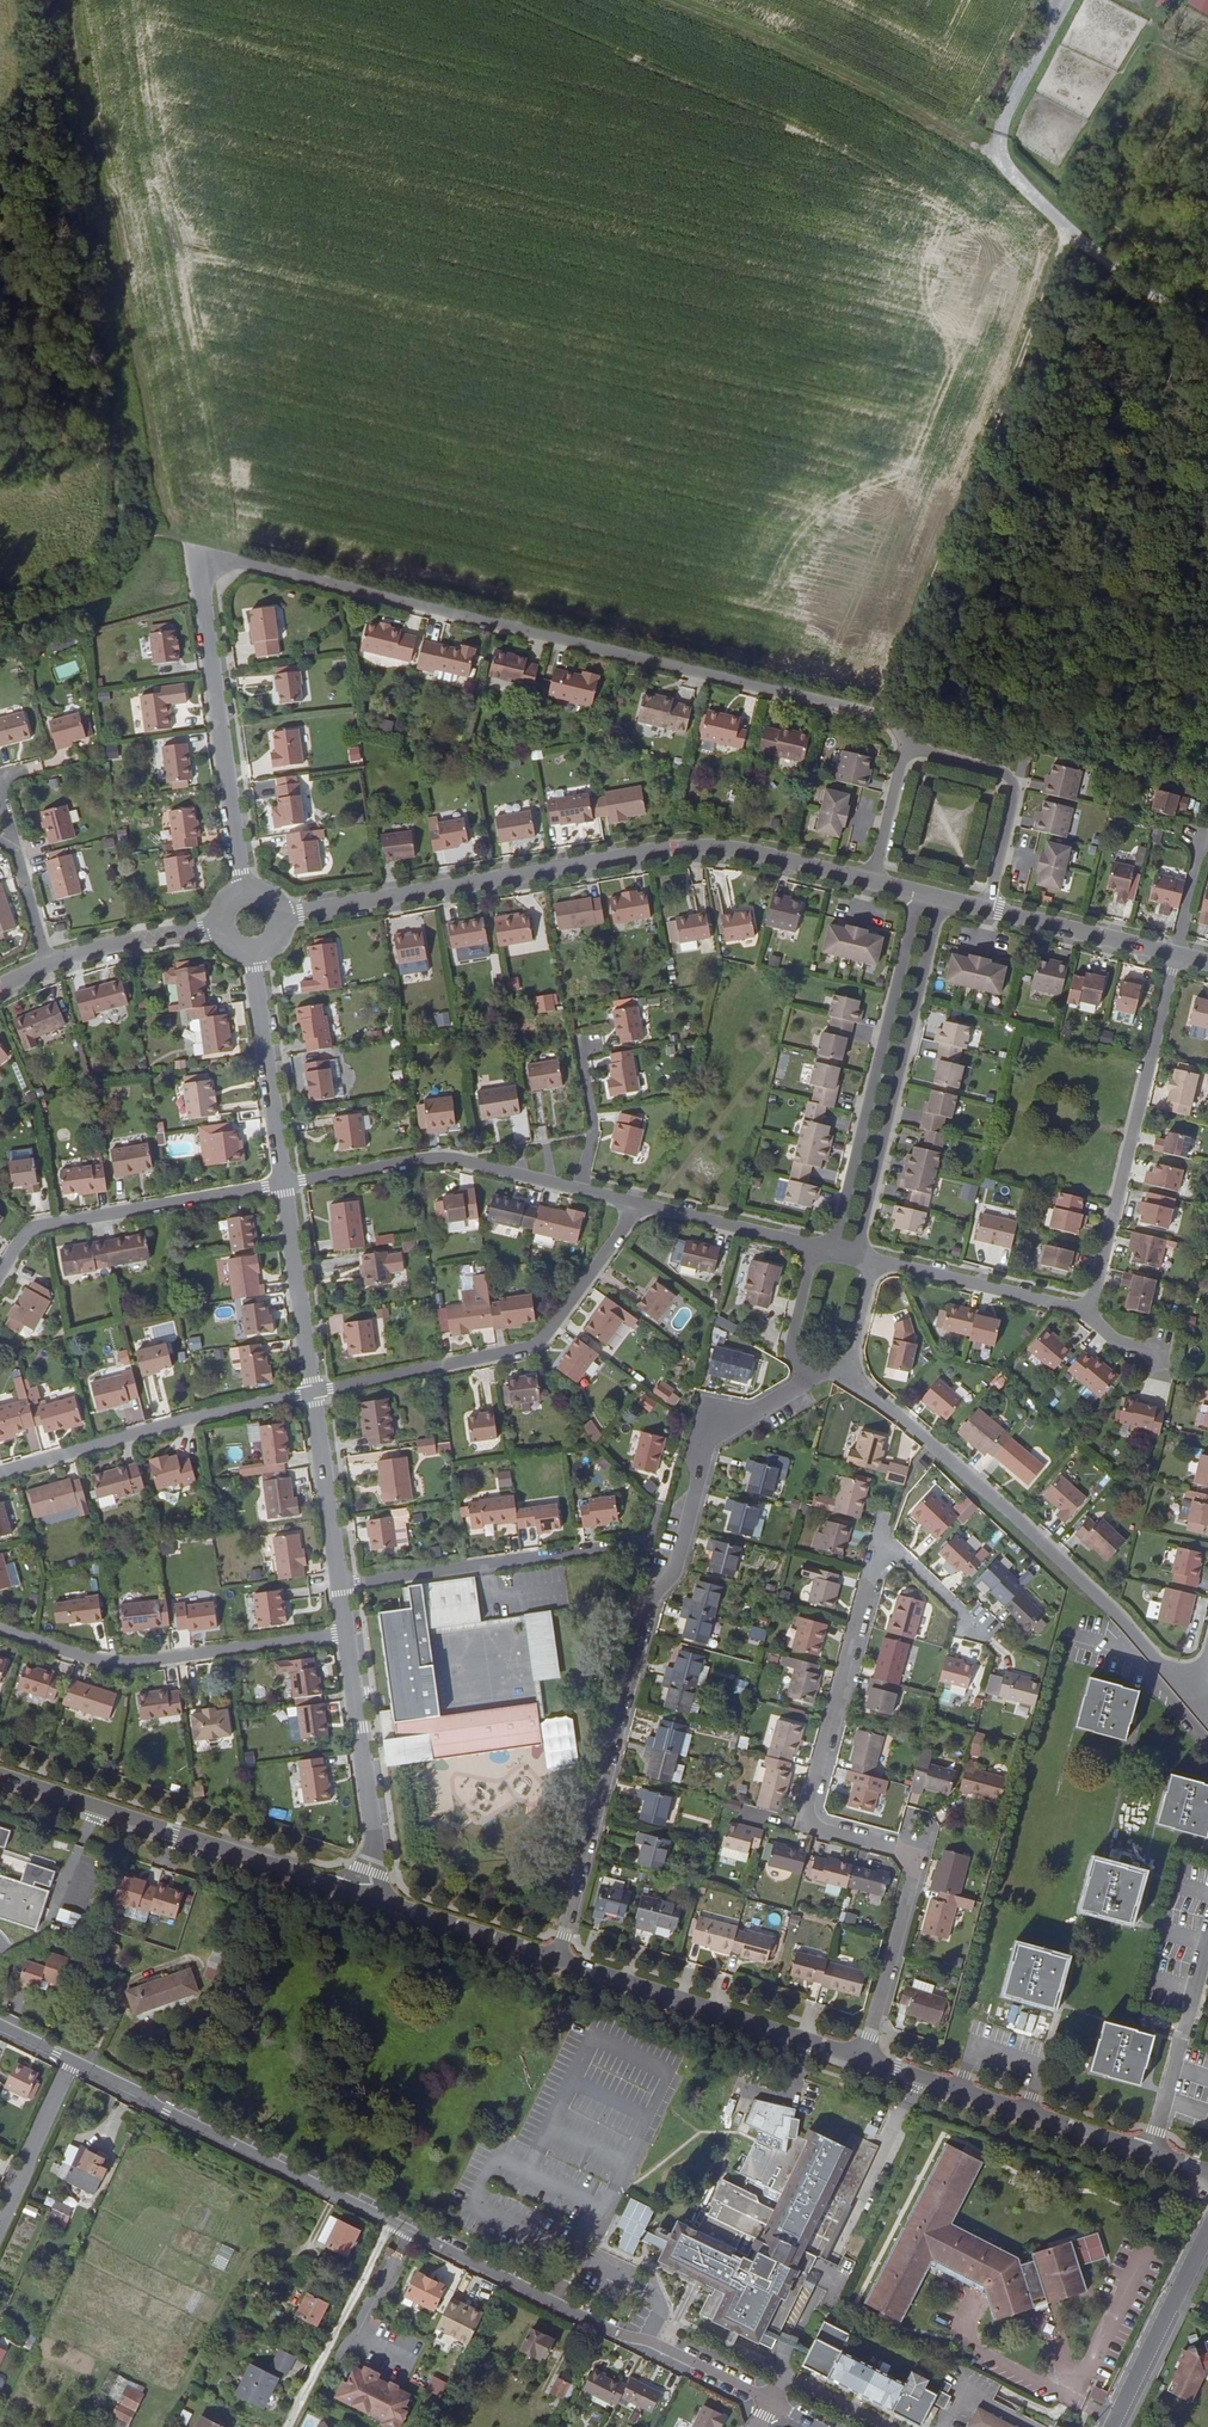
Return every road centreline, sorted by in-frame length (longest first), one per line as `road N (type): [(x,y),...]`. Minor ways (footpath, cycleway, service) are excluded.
road 1 (residential): [(903,747),(869,717),(223,560),(204,565)]
road 2 (residential): [(557,1959),(648,1601),(674,1569),(710,1431),(797,1386)]
road 3 (residential): [(873,880),(750,852),(674,849),(280,917)]
road 4 (track): [(204,565),(165,526),(83,0)]
road 5 (residential): [(916,1859),(813,1829),(808,1806),(881,1540),(974,1627)]
road 6 (track): [(886,728),(1077,241)]
road 7 (residential): [(845,1376),(1115,1613),(1187,1695)]
road 8 (unclassified): [(1207,334),(1105,267),(1003,152),(1007,124),(1076,0)]
road 9 (residential): [(770,2400),(387,2222)]
road 10 (residential): [(313,1394),(531,1346),(640,1203)]
road 11 (track): [(1010,167),(865,84),(666,0)]
road 12 (residential): [(363,1897),(0,1777)]
road 13 (residential): [(856,1256),(941,898)]
road 14 (residential): [(919,893),(834,1250)]
road 15 (residential): [(1174,956),(1089,1310)]
road 16 (residential): [(1207,2171),(862,2058)]
road 17 (residential): [(387,2222),(67,2064)]
road 18 (residential): [(346,1633),(117,1662),(0,1629)]
road 19 (residential): [(244,892),(196,578),(204,565)]
road 20 (residential): [(0,1472),(313,1394)]
road 21 (residential): [(862,2058),(557,1959)]
road 22 (residential): [(284,1183),(43,1225),(28,1230),(0,1273)]
road 23 (residential): [(340,1584),(643,1545)]
road 24 (residential): [(578,1188),(455,1159),(284,1183)]
road 25 (residential): [(363,1897),(375,1841),(346,1633)]
road 26 (residential): [(988,910),(1013,781),(903,747)]
road 27 (residential): [(284,1183),(254,952)]
road 28 (residential): [(387,2222),(282,2426)]
road 29 (residential): [(1089,1310),(874,1261)]
road 30 (residential): [(1207,2234),(1113,2426)]
road 31 (residential): [(313,1394),(284,1183)]
road 32 (residential): [(862,2058),(916,1859)]
road 33 (residential): [(557,1959),(363,1897)]
road 34 (residential): [(340,1584),(313,1394)]
road 35 (residential): [(1174,956),(988,910)]
road 36 (residential): [(813,1245),(640,1203)]
road 37 (residential): [(51,965),(220,928)]
road 38 (residential): [(813,1245),(795,1360),(845,1376)]
road 39 (residential): [(67,2064),(0,2211)]
road 40 (residential): [(578,1188),(594,1128),(581,1050)]
road 41 (residential): [(873,880),(903,747)]
road 42 (residential): [(1201,838),(1174,956)]

